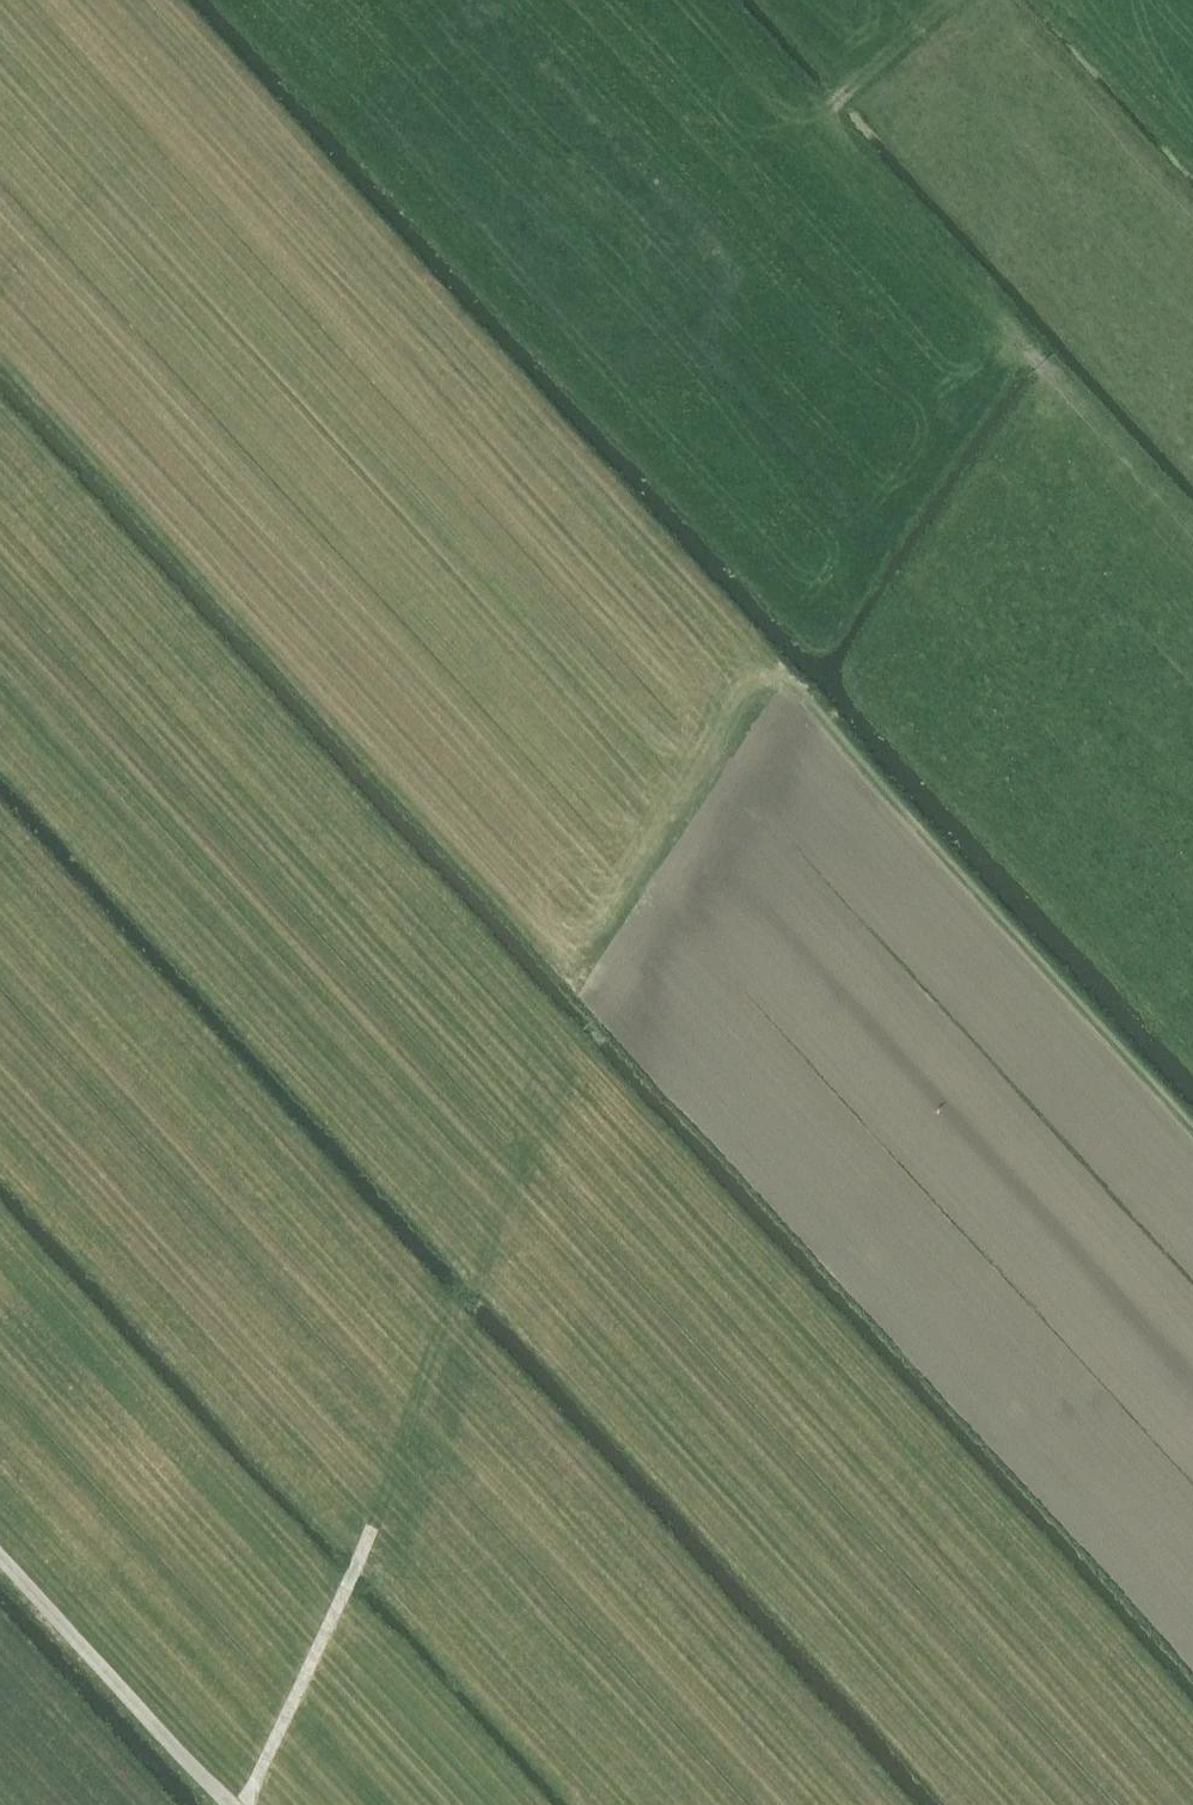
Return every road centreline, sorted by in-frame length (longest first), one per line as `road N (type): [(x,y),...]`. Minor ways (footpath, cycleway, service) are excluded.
road 1 (track): [(230,1804),(0,1553)]
road 2 (track): [(249,1804),(369,1528)]

